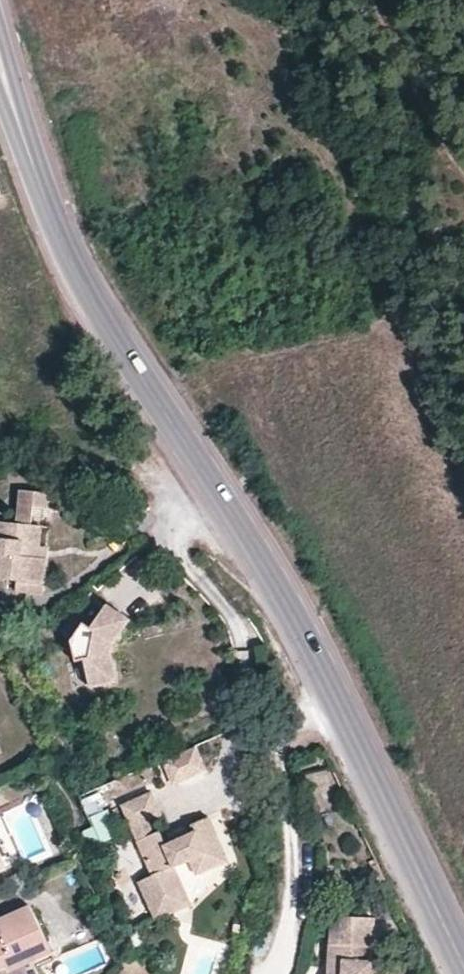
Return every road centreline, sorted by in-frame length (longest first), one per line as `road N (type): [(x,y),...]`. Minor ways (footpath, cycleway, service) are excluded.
road 1 (tertiary): [(463,961),(320,655),(98,307),(42,188)]
road 2 (tertiary): [(42,188),(0,19)]

